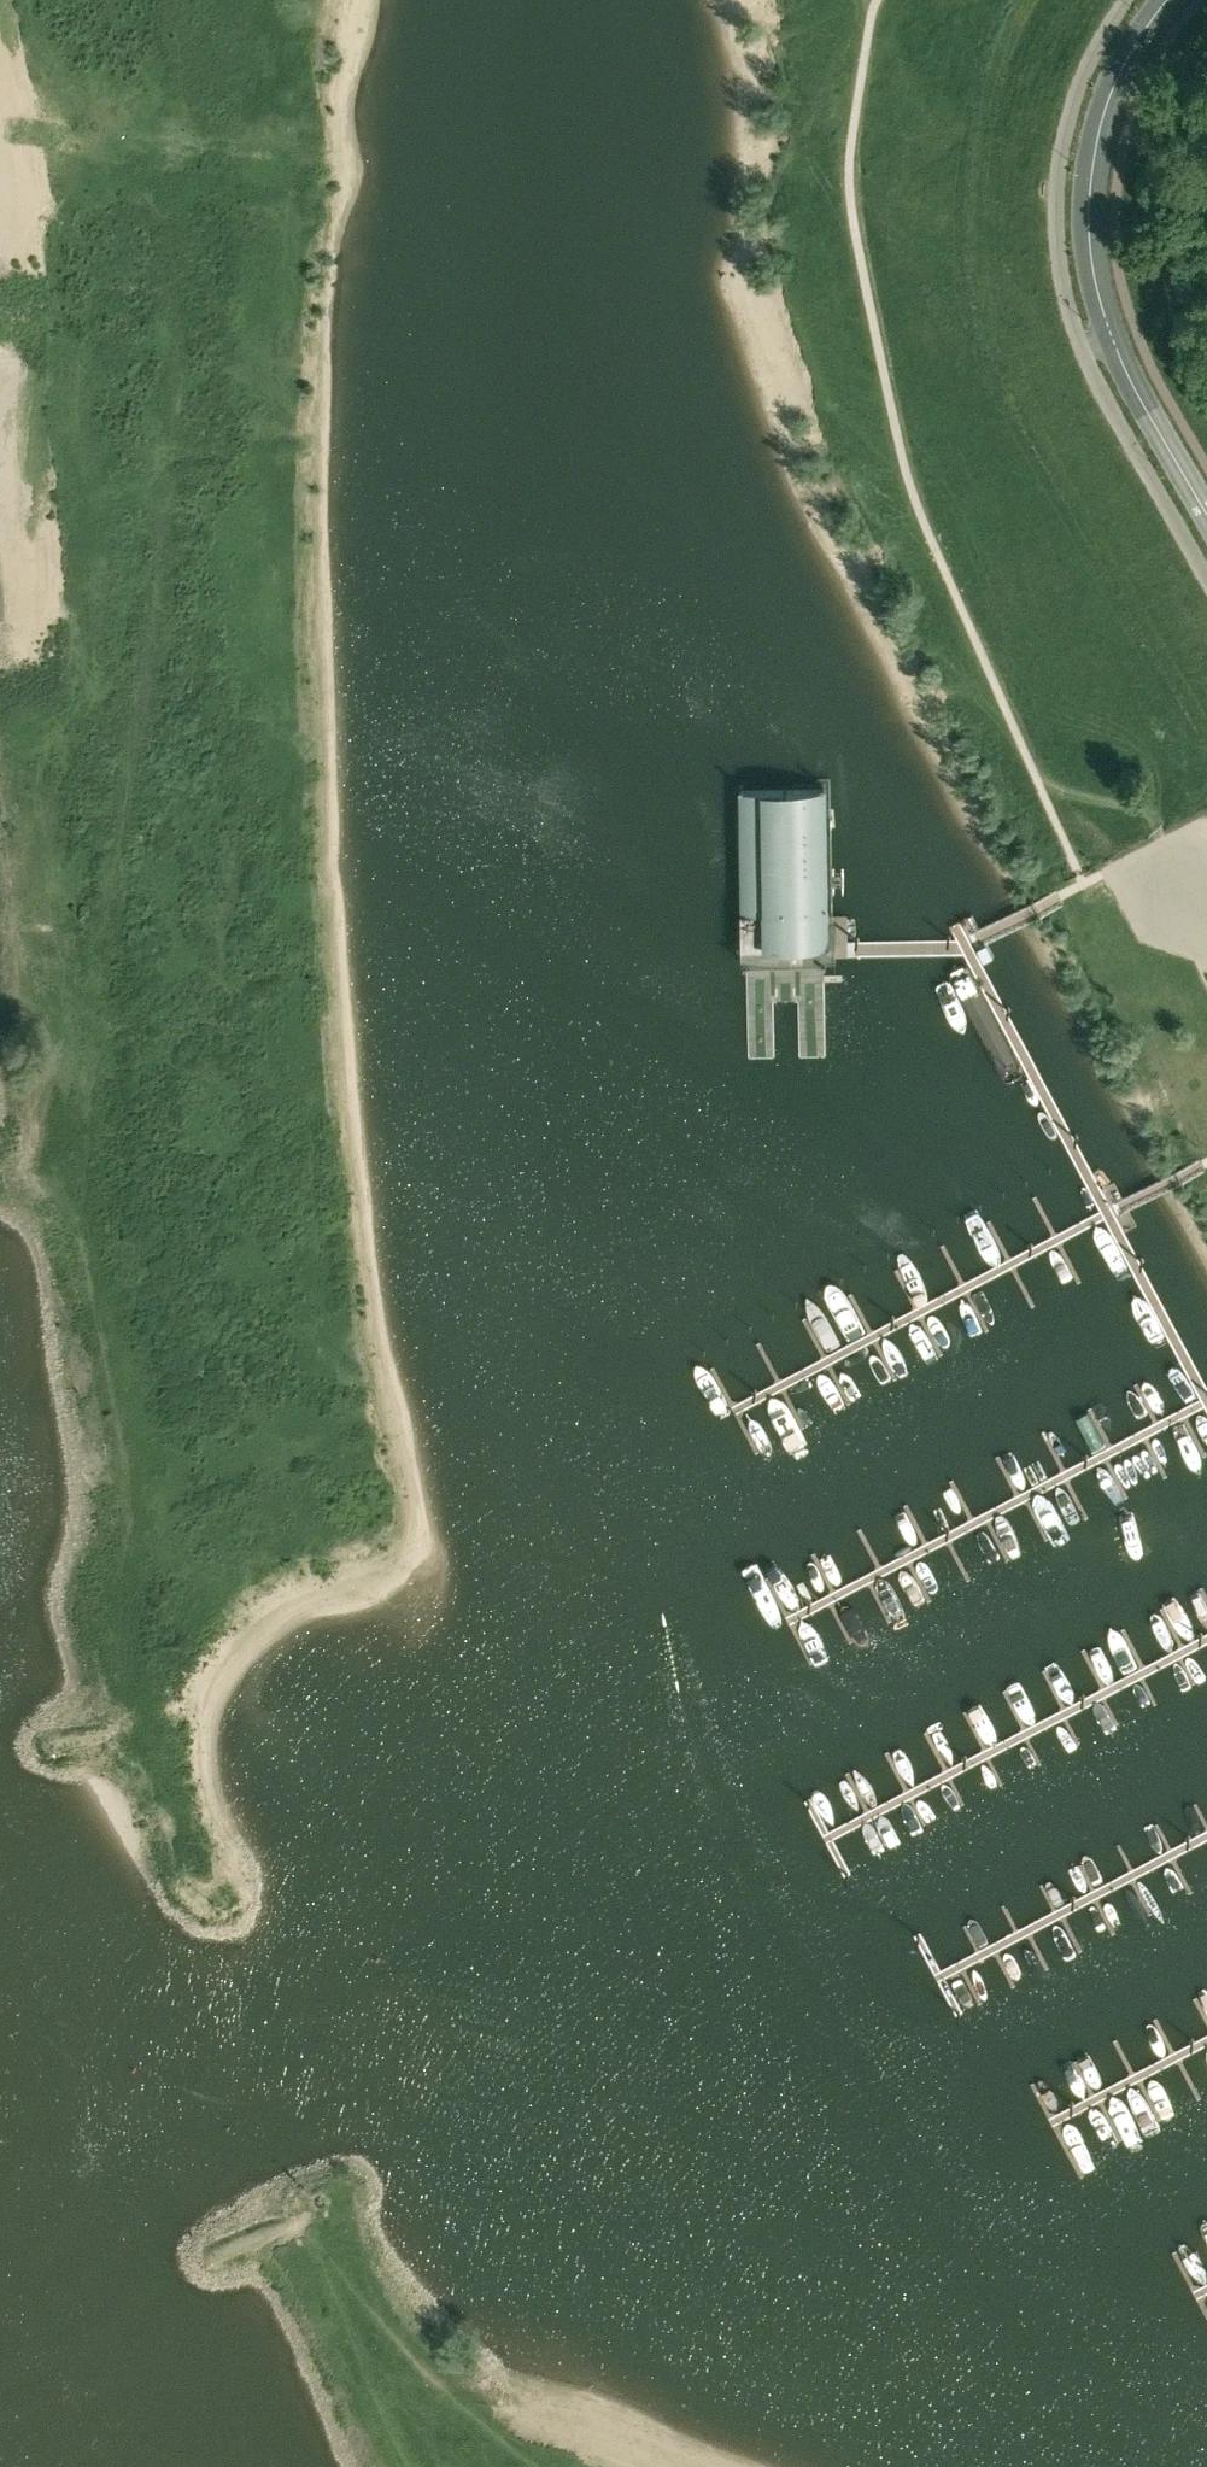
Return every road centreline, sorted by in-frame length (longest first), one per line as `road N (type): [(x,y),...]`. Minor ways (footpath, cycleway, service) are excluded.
road 1 (tertiary): [(1206,513),(1130,378),(1091,256),(1101,122),(1122,67),(1166,0)]
road 2 (unclassified): [(1206,890),(1181,836),(1105,871)]

